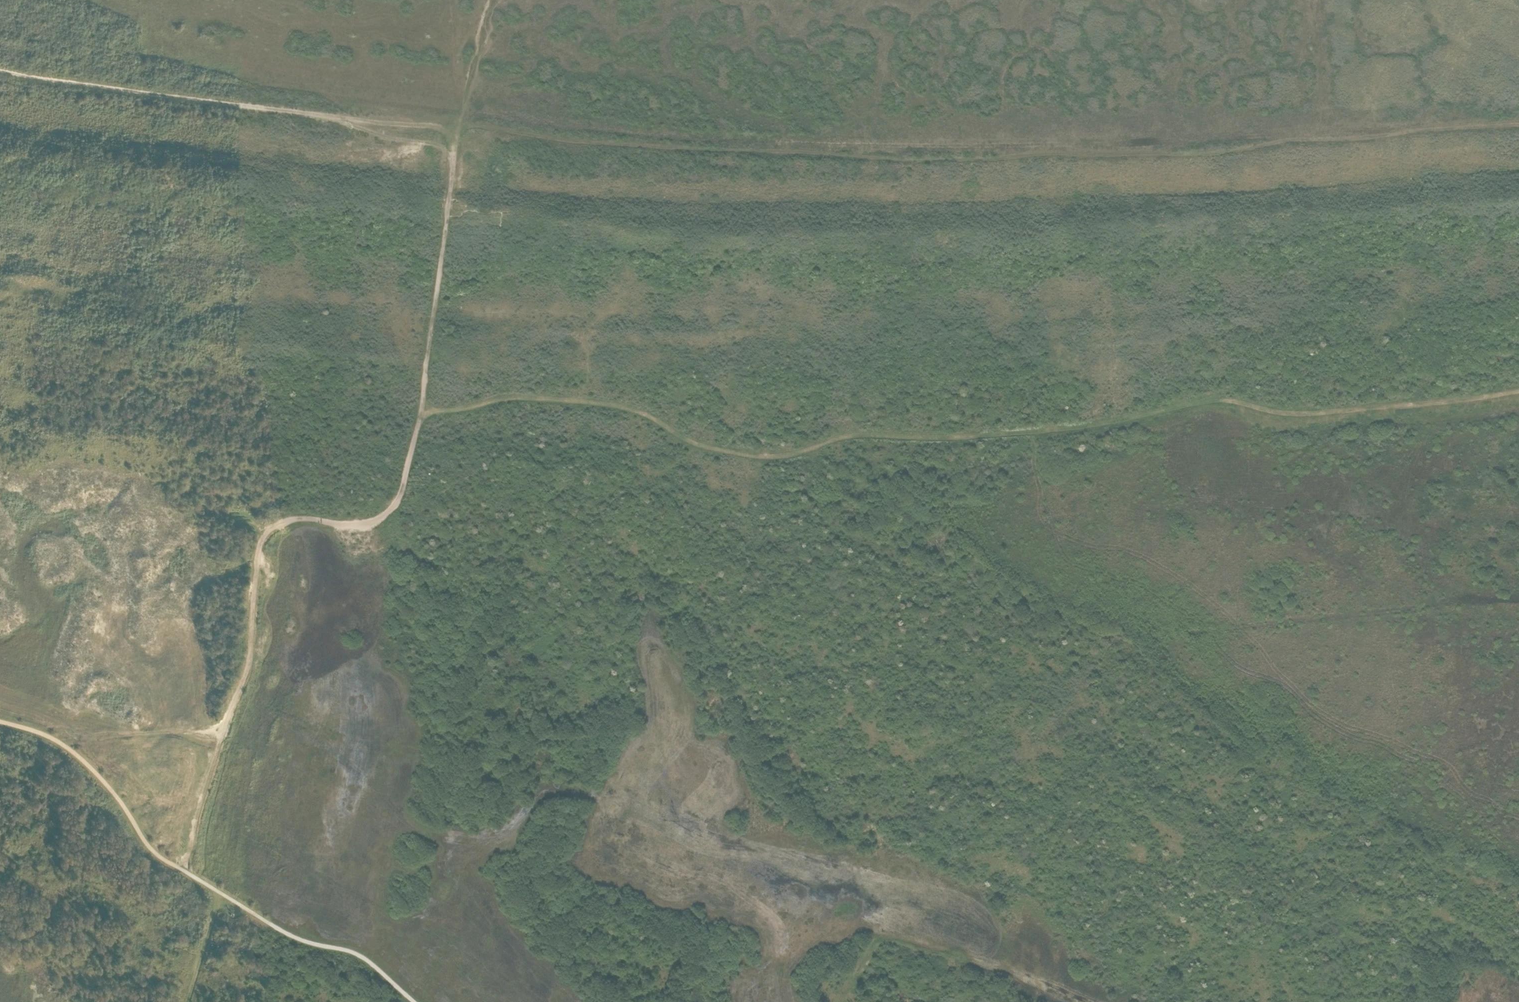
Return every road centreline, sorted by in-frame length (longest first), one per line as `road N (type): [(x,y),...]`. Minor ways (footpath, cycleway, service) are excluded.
road 1 (track): [(182,869),(248,668),(267,532),(294,517),(380,518),(398,499),(427,412),(521,398),(625,406),(708,447),(765,457),(845,436),(1065,429),(1209,399),(1290,413),(1518,392)]
road 2 (track): [(1518,121),(1172,158),(1060,154),(979,166),(512,135),(0,72)]
road 3 (track): [(420,416),(457,128)]
road 4 (track): [(493,0),(457,128)]

